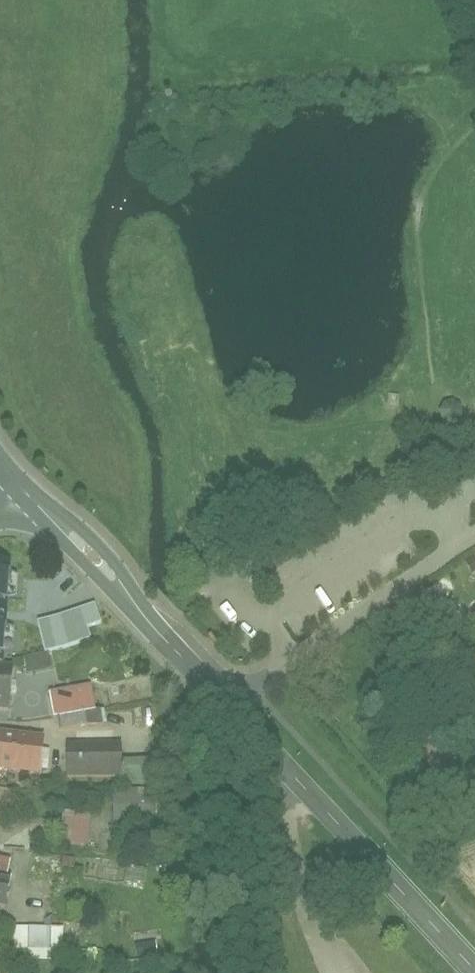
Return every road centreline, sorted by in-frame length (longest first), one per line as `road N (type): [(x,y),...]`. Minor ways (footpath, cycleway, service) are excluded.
road 1 (tertiary): [(221,706),(474,972)]
road 2 (residential): [(221,706),(474,535)]
road 3 (tertiary): [(145,625),(87,539),(21,494)]
road 4 (tertiary): [(21,494),(145,625)]

